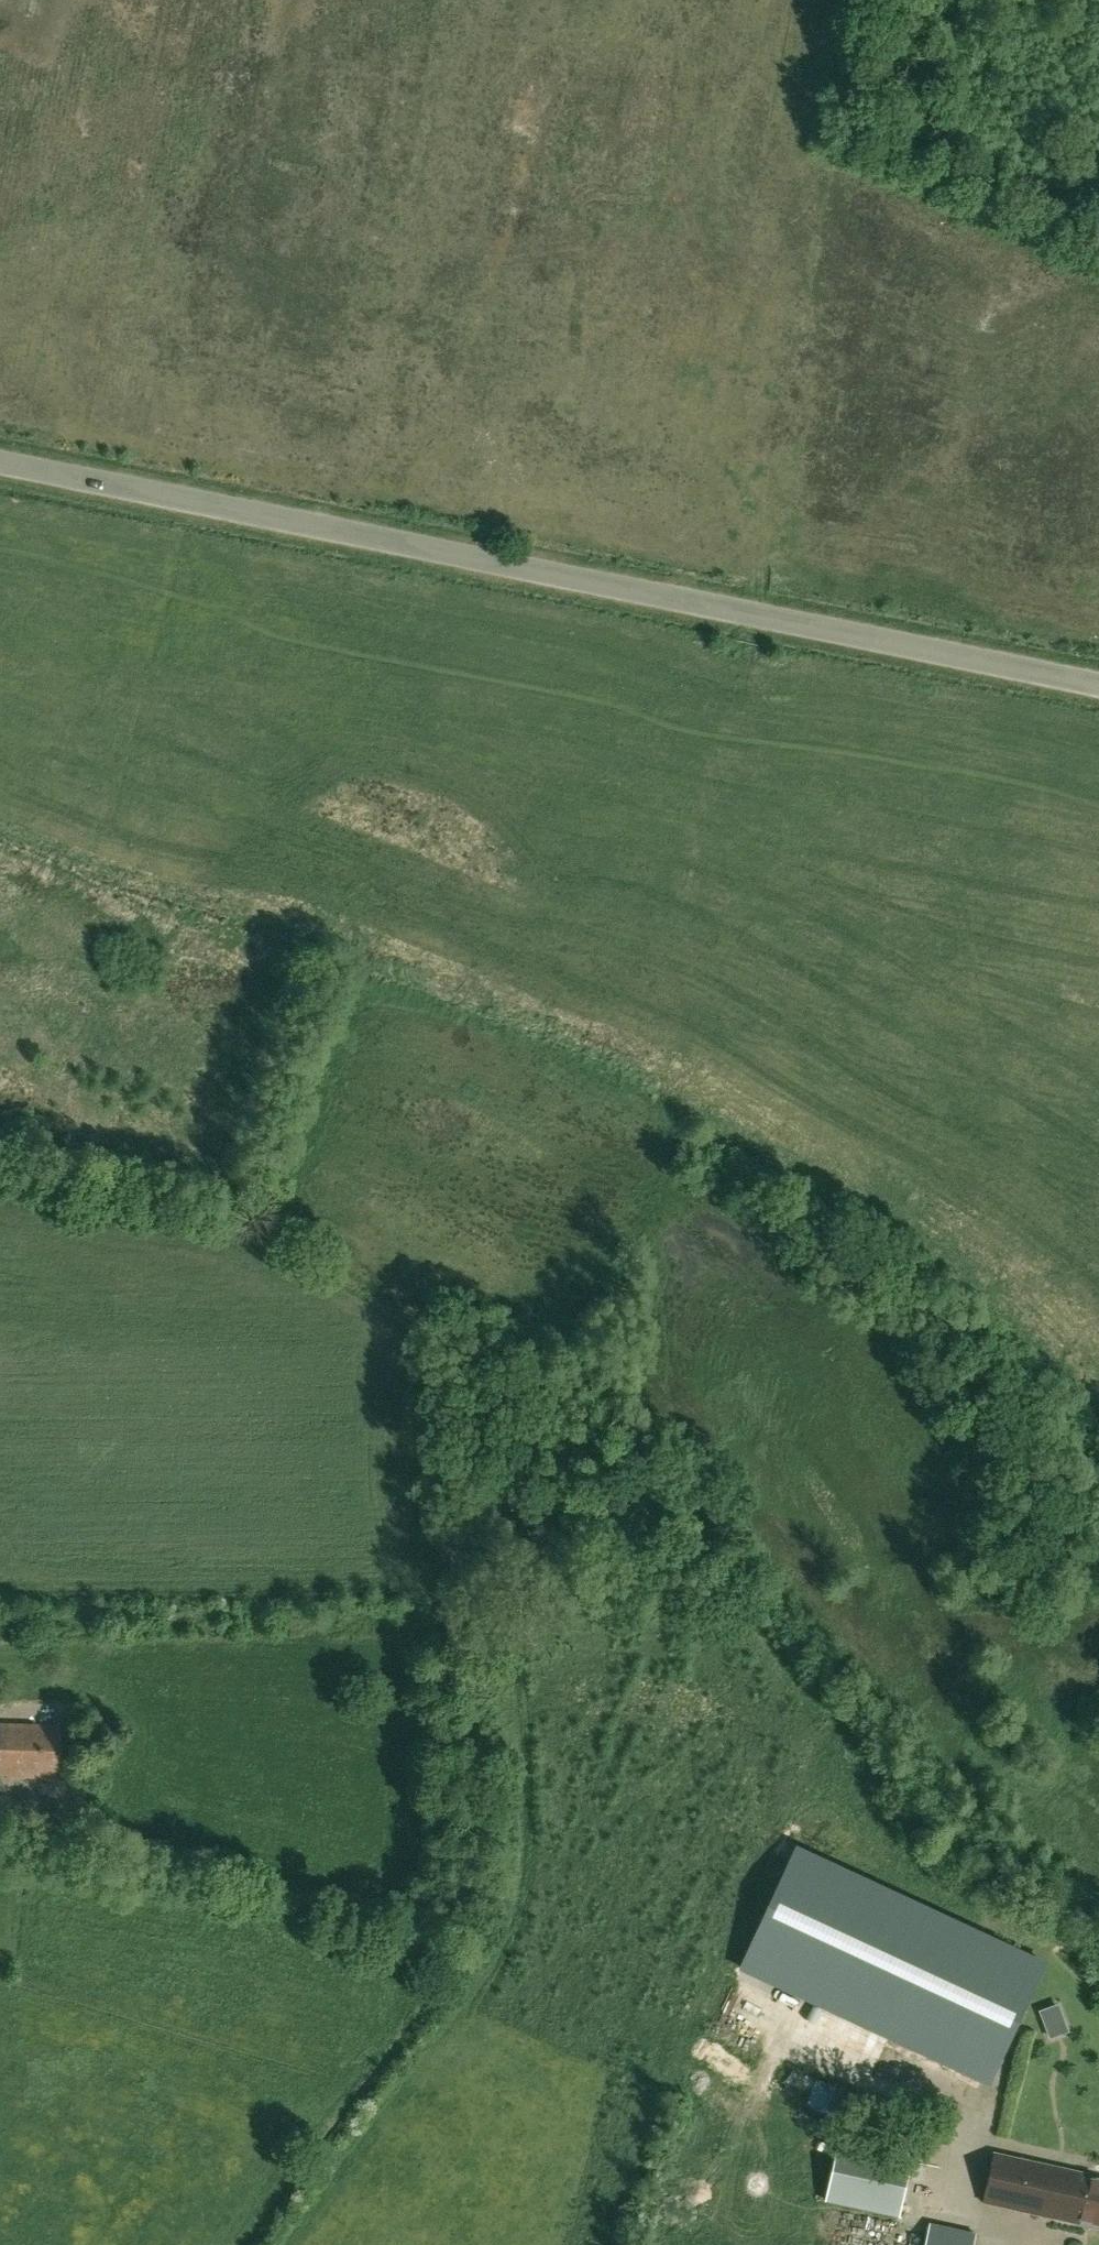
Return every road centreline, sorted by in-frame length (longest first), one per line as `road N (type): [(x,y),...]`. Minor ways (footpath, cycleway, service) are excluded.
road 1 (unclassified): [(0,463),(1098,684)]

